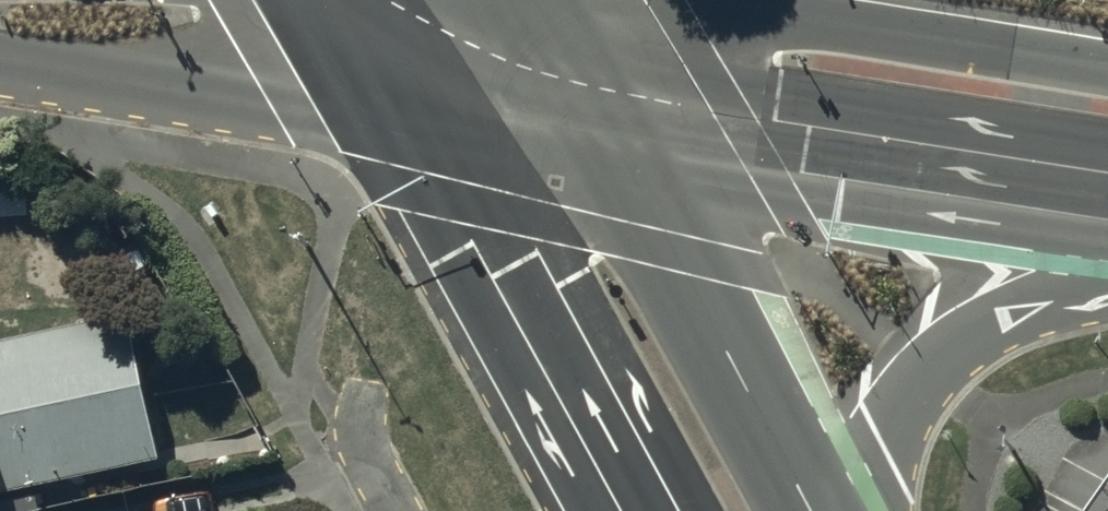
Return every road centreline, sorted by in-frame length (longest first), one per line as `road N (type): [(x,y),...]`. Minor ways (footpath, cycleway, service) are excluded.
road 1 (primary): [(482,83),(783,17),(1107,70)]
road 2 (primary): [(1107,198),(808,150),(482,83)]
road 3 (trunk): [(482,83),(600,257),(739,510)]
road 4 (tertiary): [(0,16),(482,83)]
road 5 (primary): [(1107,280),(992,319),(942,355),(904,401),(868,510)]

